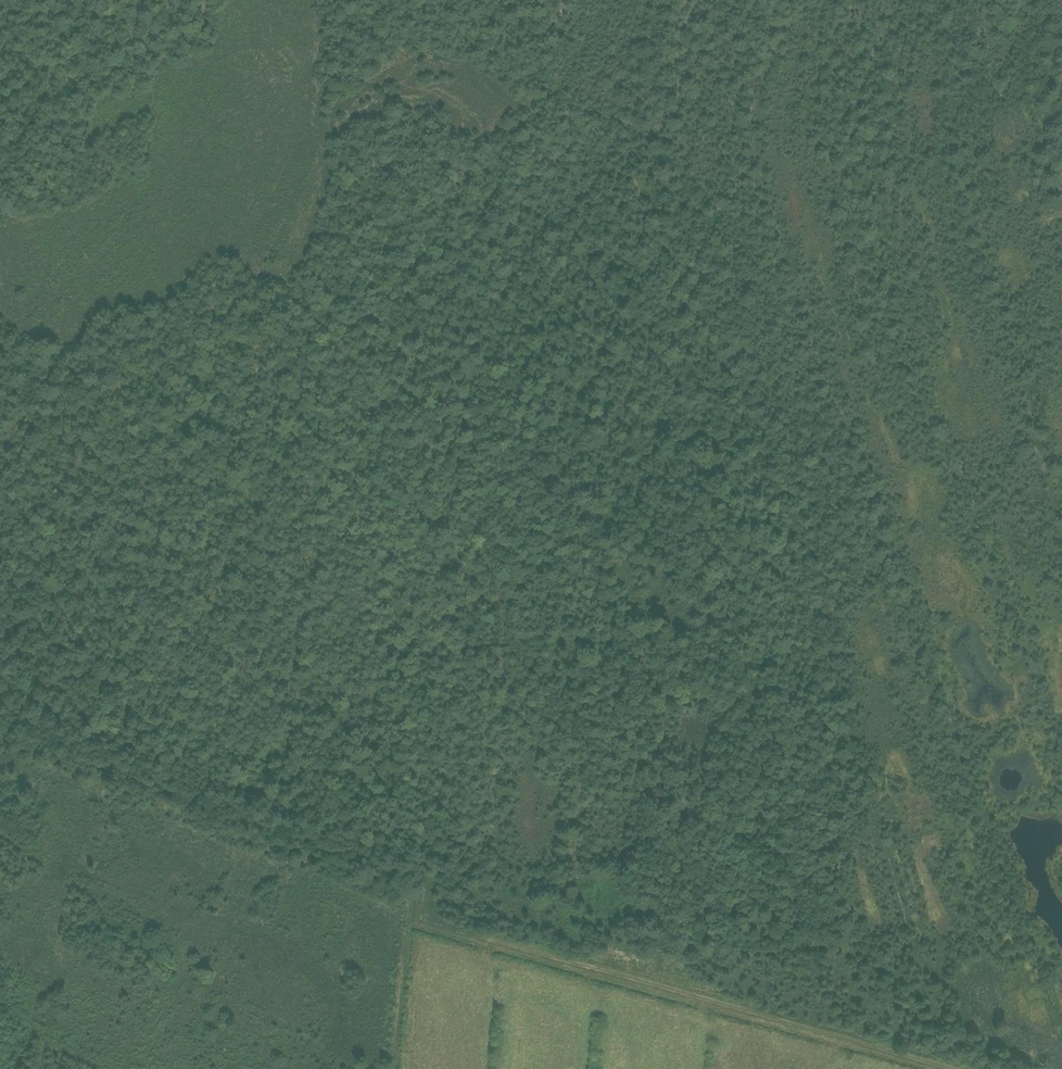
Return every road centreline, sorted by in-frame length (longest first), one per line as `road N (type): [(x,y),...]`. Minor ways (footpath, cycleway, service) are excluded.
road 1 (track): [(426,885),(426,914),(439,924),(957,1068)]

